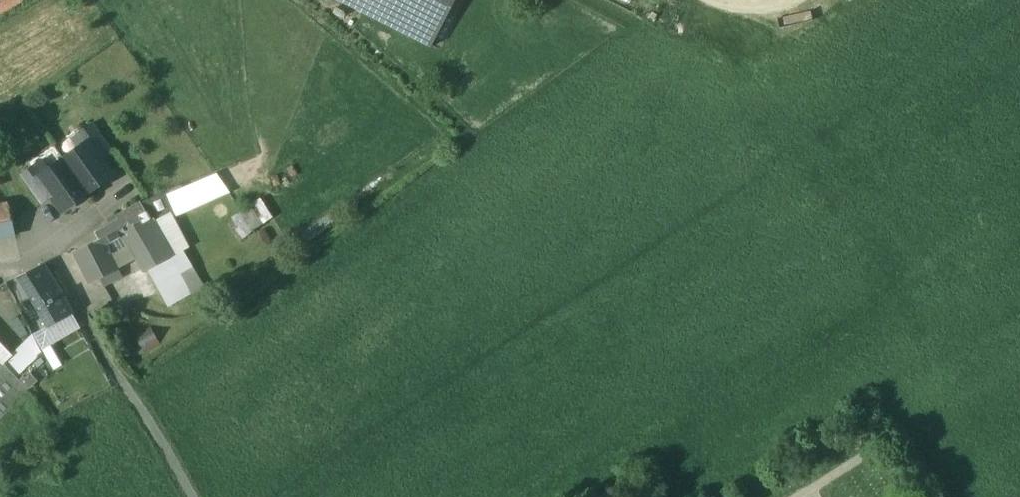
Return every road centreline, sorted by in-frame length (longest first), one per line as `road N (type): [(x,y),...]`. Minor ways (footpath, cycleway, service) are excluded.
road 1 (residential): [(190,496),(126,386)]

